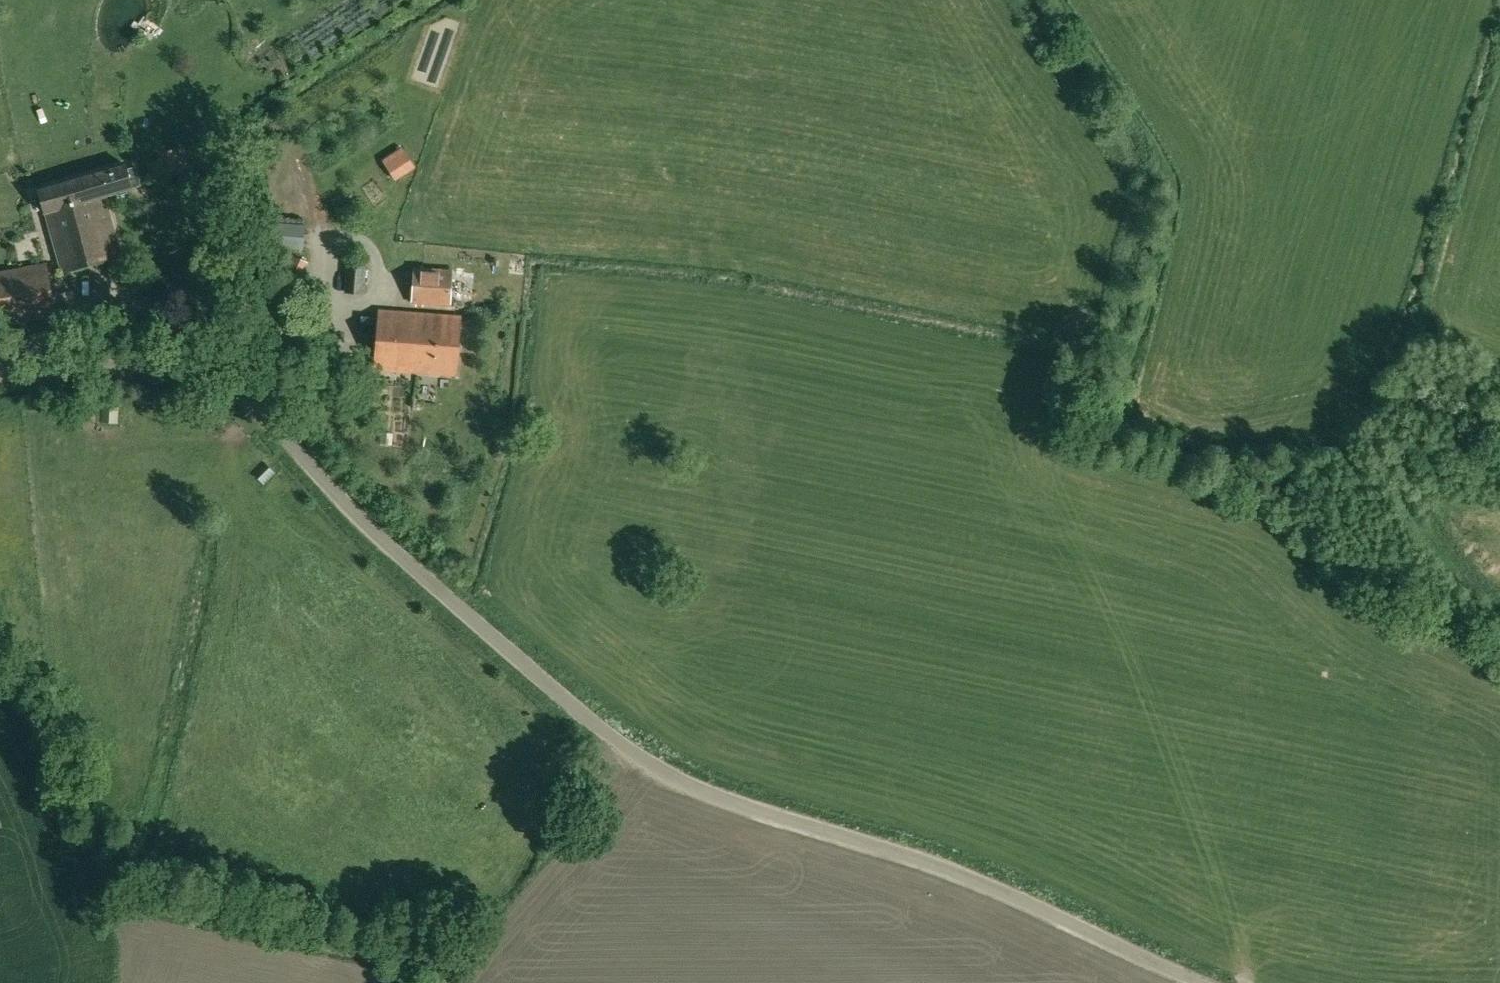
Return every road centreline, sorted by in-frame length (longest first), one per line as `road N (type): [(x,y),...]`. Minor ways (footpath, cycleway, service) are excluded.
road 1 (unclassified): [(1197,982),(943,868),(755,811),(657,767),(441,594),(231,389),(206,377),(130,367),(0,376)]

